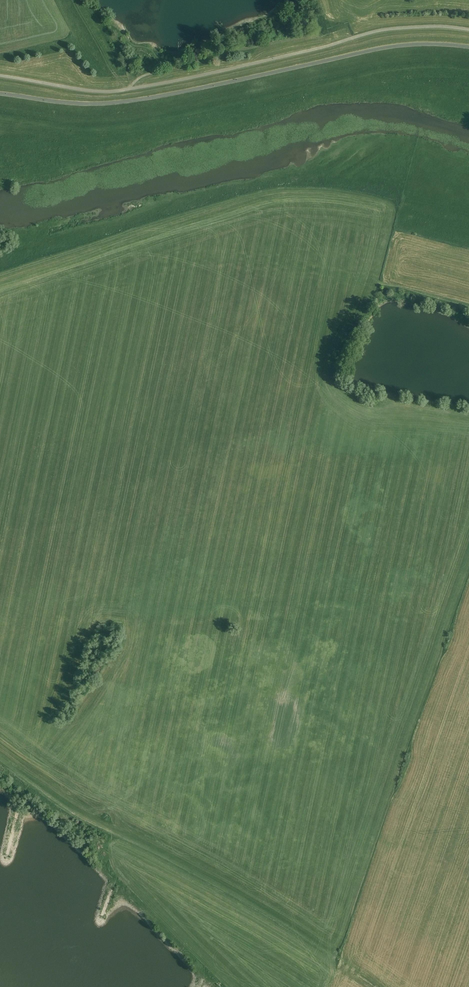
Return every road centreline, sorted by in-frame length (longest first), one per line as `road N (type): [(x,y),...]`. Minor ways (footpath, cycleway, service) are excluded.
road 1 (track): [(0,76),(114,92),(377,31),(468,30)]

